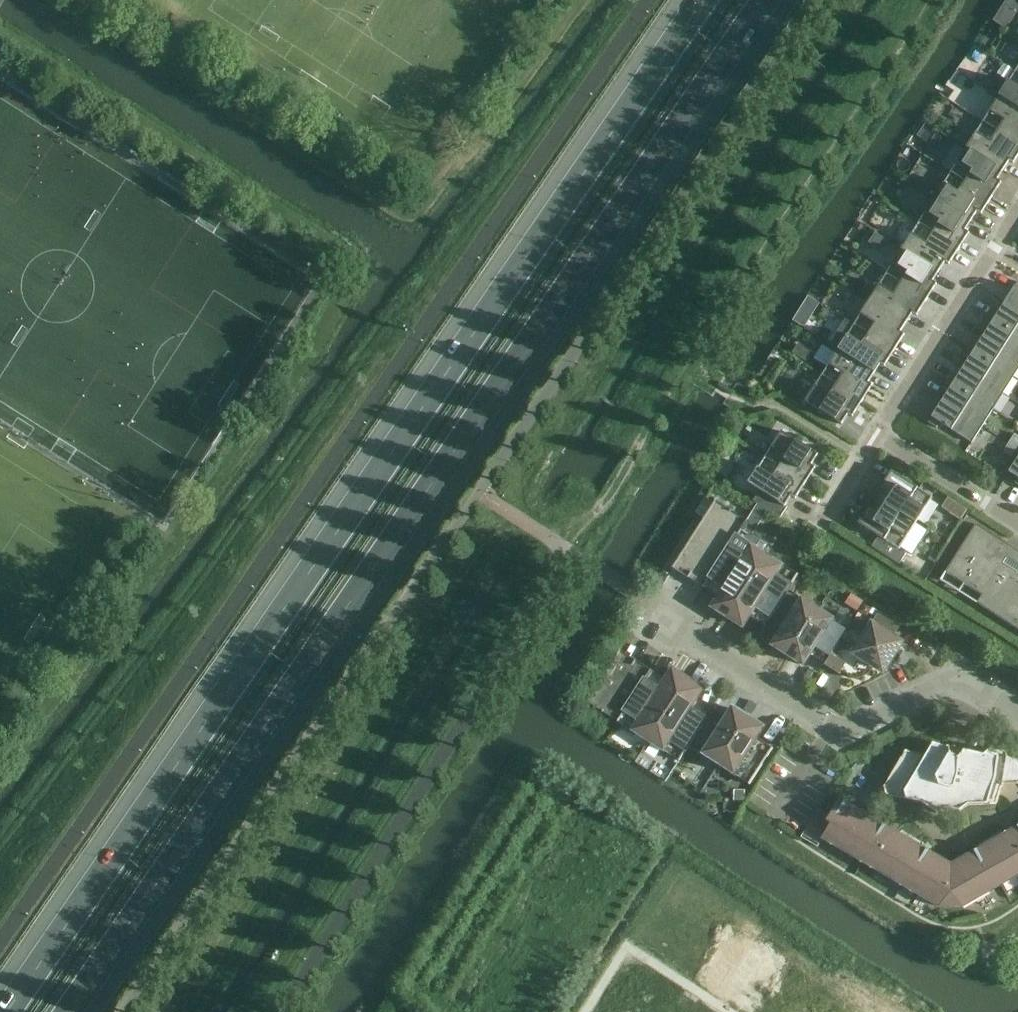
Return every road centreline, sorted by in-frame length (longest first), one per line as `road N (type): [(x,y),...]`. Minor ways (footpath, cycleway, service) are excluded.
road 1 (trunk): [(69,1011),(765,0)]
road 2 (trunk): [(703,0),(7,1011)]
road 3 (residential): [(628,590),(836,729),(954,677),(1017,716)]
road 4 (residential): [(877,435),(996,243)]
road 5 (residential): [(1017,524),(877,435)]

